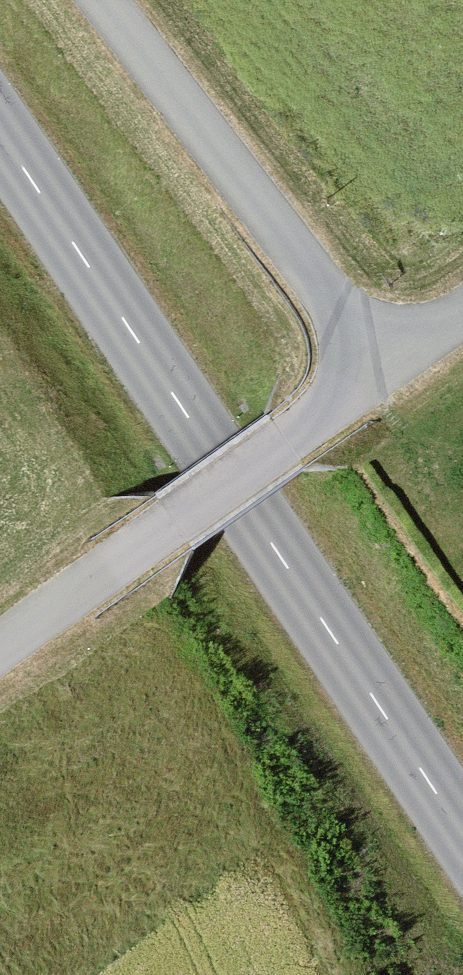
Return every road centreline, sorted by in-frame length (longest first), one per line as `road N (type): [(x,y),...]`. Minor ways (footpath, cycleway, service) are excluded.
road 1 (tertiary): [(0,659),(368,396),(94,0)]
road 2 (tertiary): [(462,850),(0,151)]

